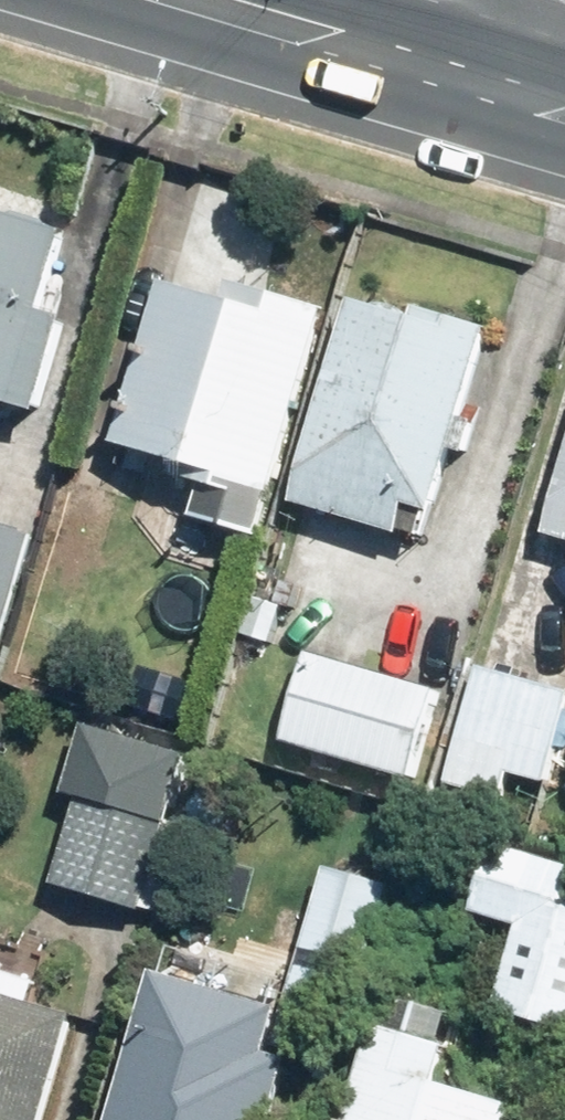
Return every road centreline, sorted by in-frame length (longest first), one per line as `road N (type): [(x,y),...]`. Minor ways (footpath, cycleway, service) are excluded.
road 1 (primary): [(181,0),(504,95)]

